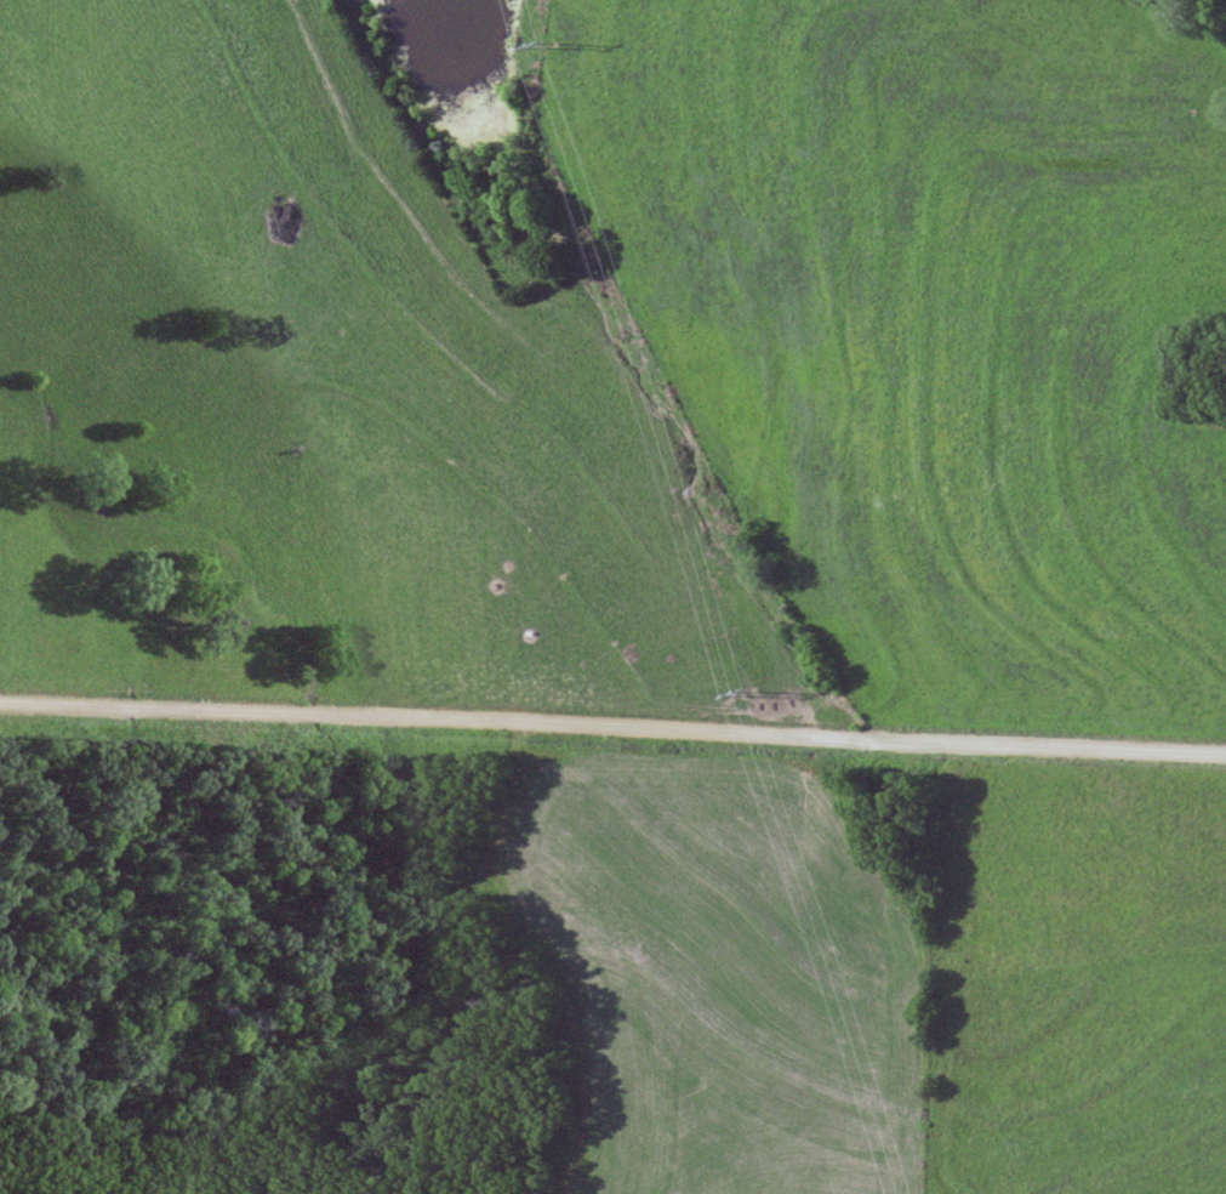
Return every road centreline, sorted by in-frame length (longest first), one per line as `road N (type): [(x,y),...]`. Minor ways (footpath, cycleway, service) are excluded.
road 1 (residential): [(1225,754),(0,700)]

